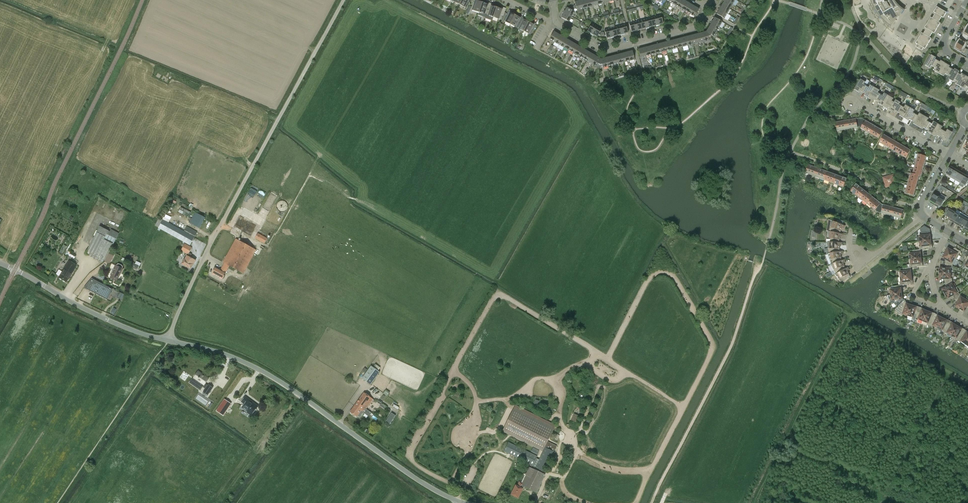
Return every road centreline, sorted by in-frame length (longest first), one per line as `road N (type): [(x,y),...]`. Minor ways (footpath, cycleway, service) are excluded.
road 1 (unclassified): [(169,341),(193,280),(344,0)]
road 2 (unclassified): [(464,502),(409,474),(261,370),(169,341)]
road 3 (unclassified): [(169,341),(109,320),(0,263)]
road 4 (residential): [(555,23),(608,50),(694,28),(709,5)]

